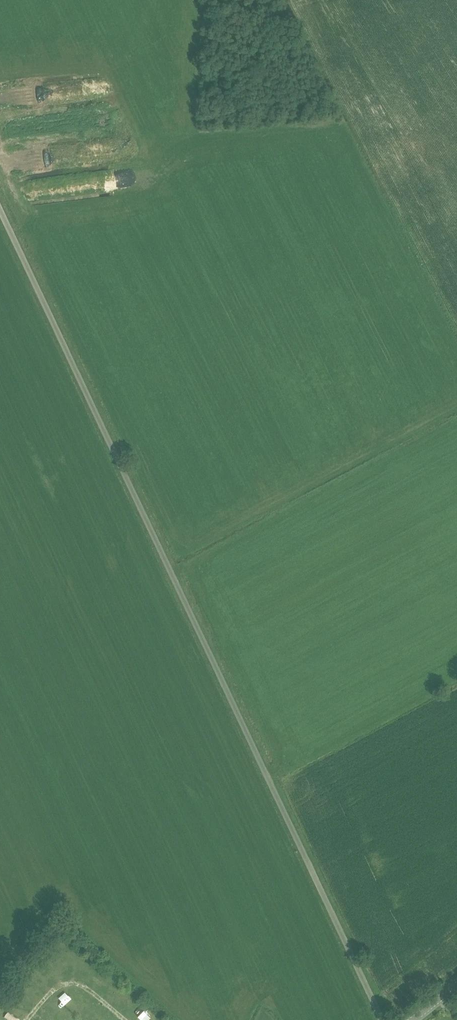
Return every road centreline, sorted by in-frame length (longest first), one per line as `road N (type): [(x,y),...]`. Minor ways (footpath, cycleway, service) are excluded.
road 1 (unclassified): [(384,1019),(0,206)]
road 2 (track): [(27,1019),(51,994),(80,986),(124,1019)]

